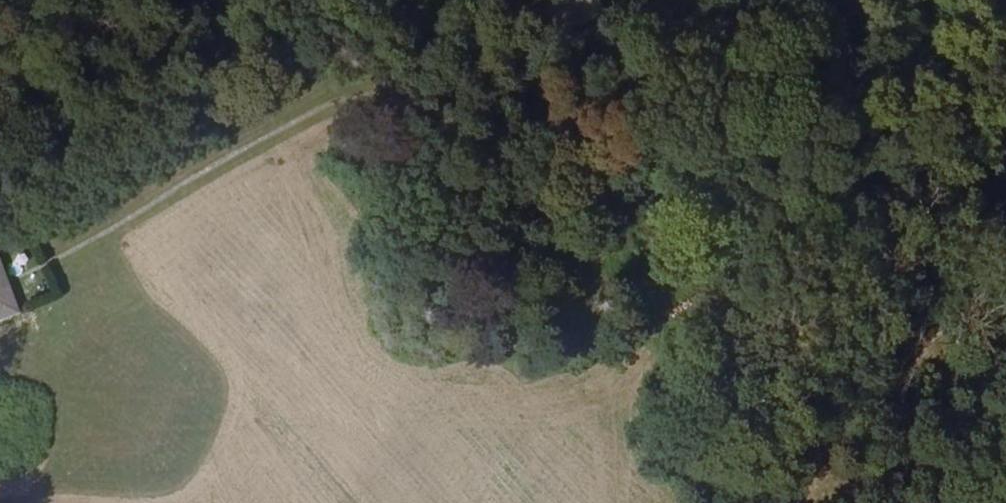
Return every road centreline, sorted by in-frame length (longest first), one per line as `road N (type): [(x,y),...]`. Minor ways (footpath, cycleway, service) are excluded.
road 1 (track): [(786,502),(1005,215)]

